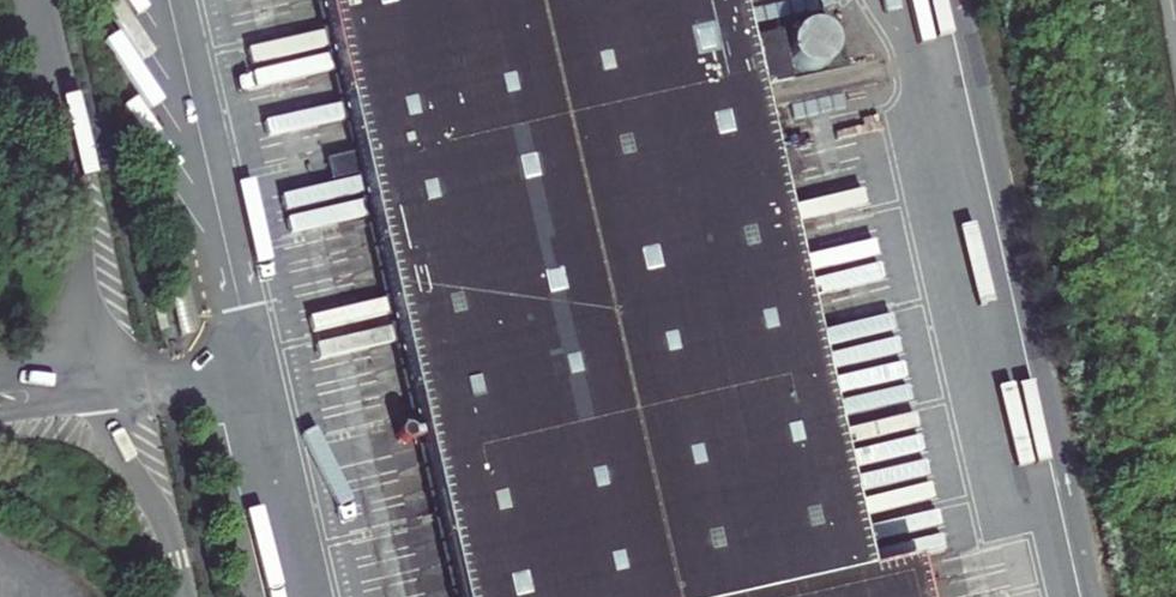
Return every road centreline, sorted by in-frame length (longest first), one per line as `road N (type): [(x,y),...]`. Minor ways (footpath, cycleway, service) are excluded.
road 1 (unclassified): [(91,367),(78,200),(35,0)]
road 2 (unclassified): [(184,596),(171,541),(98,402)]

